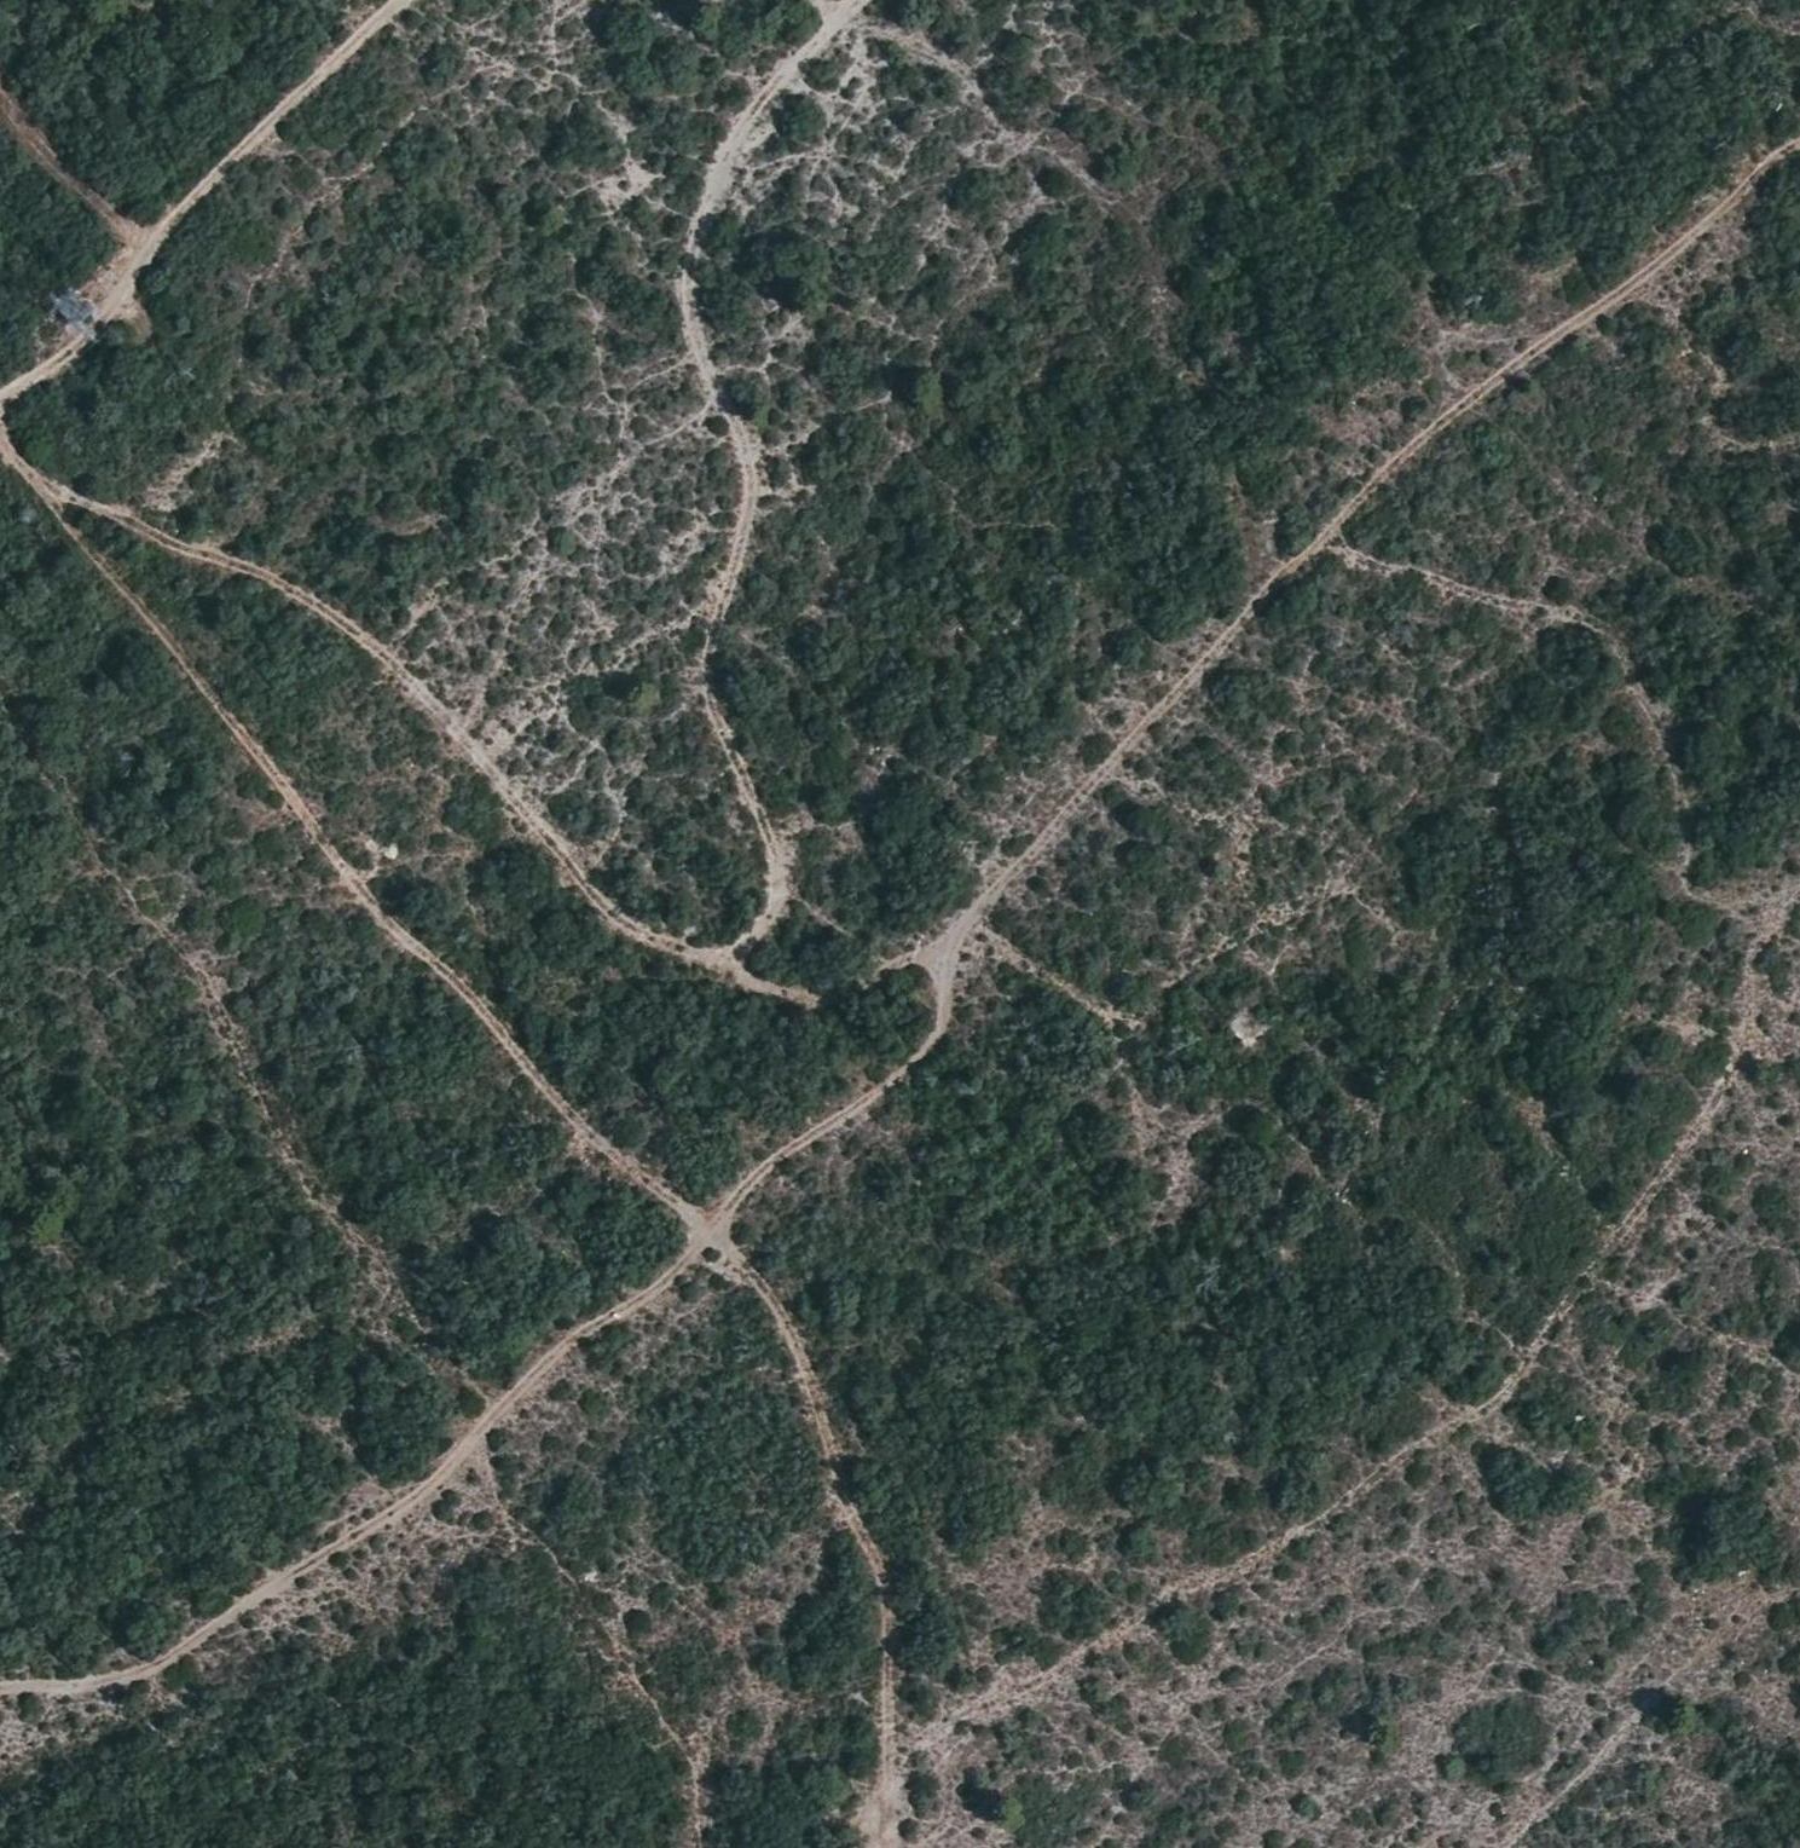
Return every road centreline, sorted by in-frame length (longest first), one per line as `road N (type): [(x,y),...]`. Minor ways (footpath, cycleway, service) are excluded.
road 1 (track): [(0,1711),(153,1679),(427,1487),(781,1181),(912,1098),(948,1045),(944,970),(1020,895),(1183,690),(1401,446),(1799,146)]
road 2 (track): [(716,1234),(784,1305),(852,1517),(883,1583),(896,1847)]
road 3 (track): [(409,0),(90,331),(0,404)]

